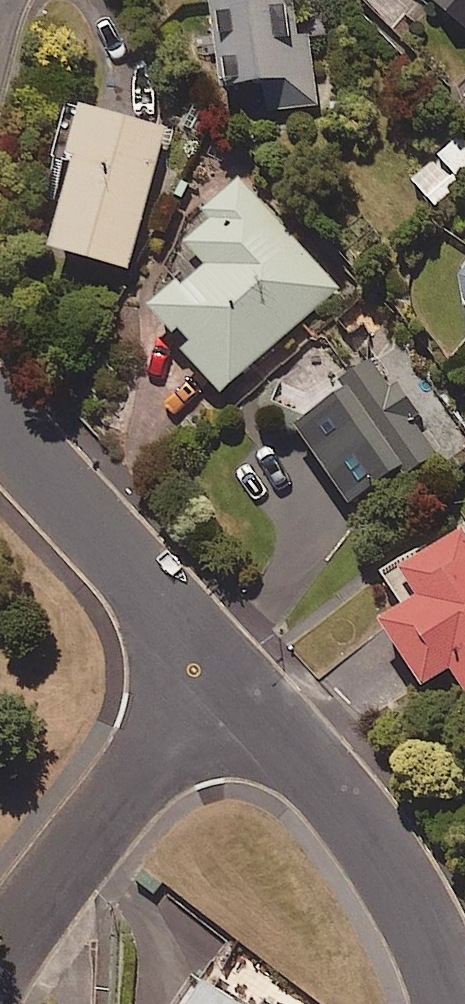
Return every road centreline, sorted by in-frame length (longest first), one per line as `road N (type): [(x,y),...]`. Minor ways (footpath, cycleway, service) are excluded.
road 1 (residential): [(220,671),(367,827),(420,904),(457,1003)]
road 2 (residential): [(0,959),(220,671)]
road 3 (residential): [(0,429),(220,671)]

